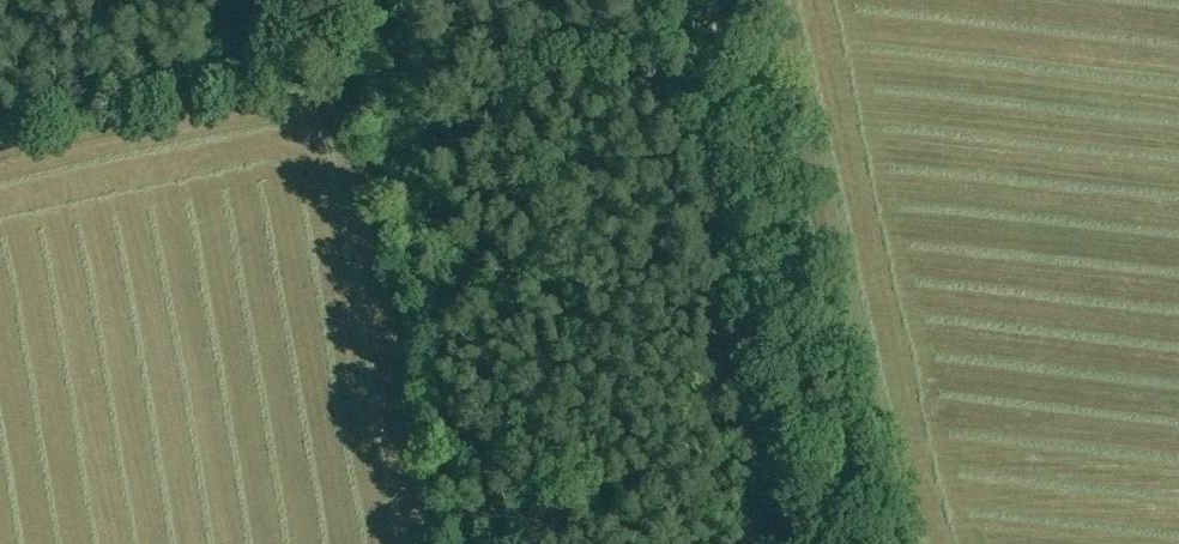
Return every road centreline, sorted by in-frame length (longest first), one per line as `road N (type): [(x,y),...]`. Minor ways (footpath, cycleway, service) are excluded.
road 1 (track): [(700,0),(829,543)]

